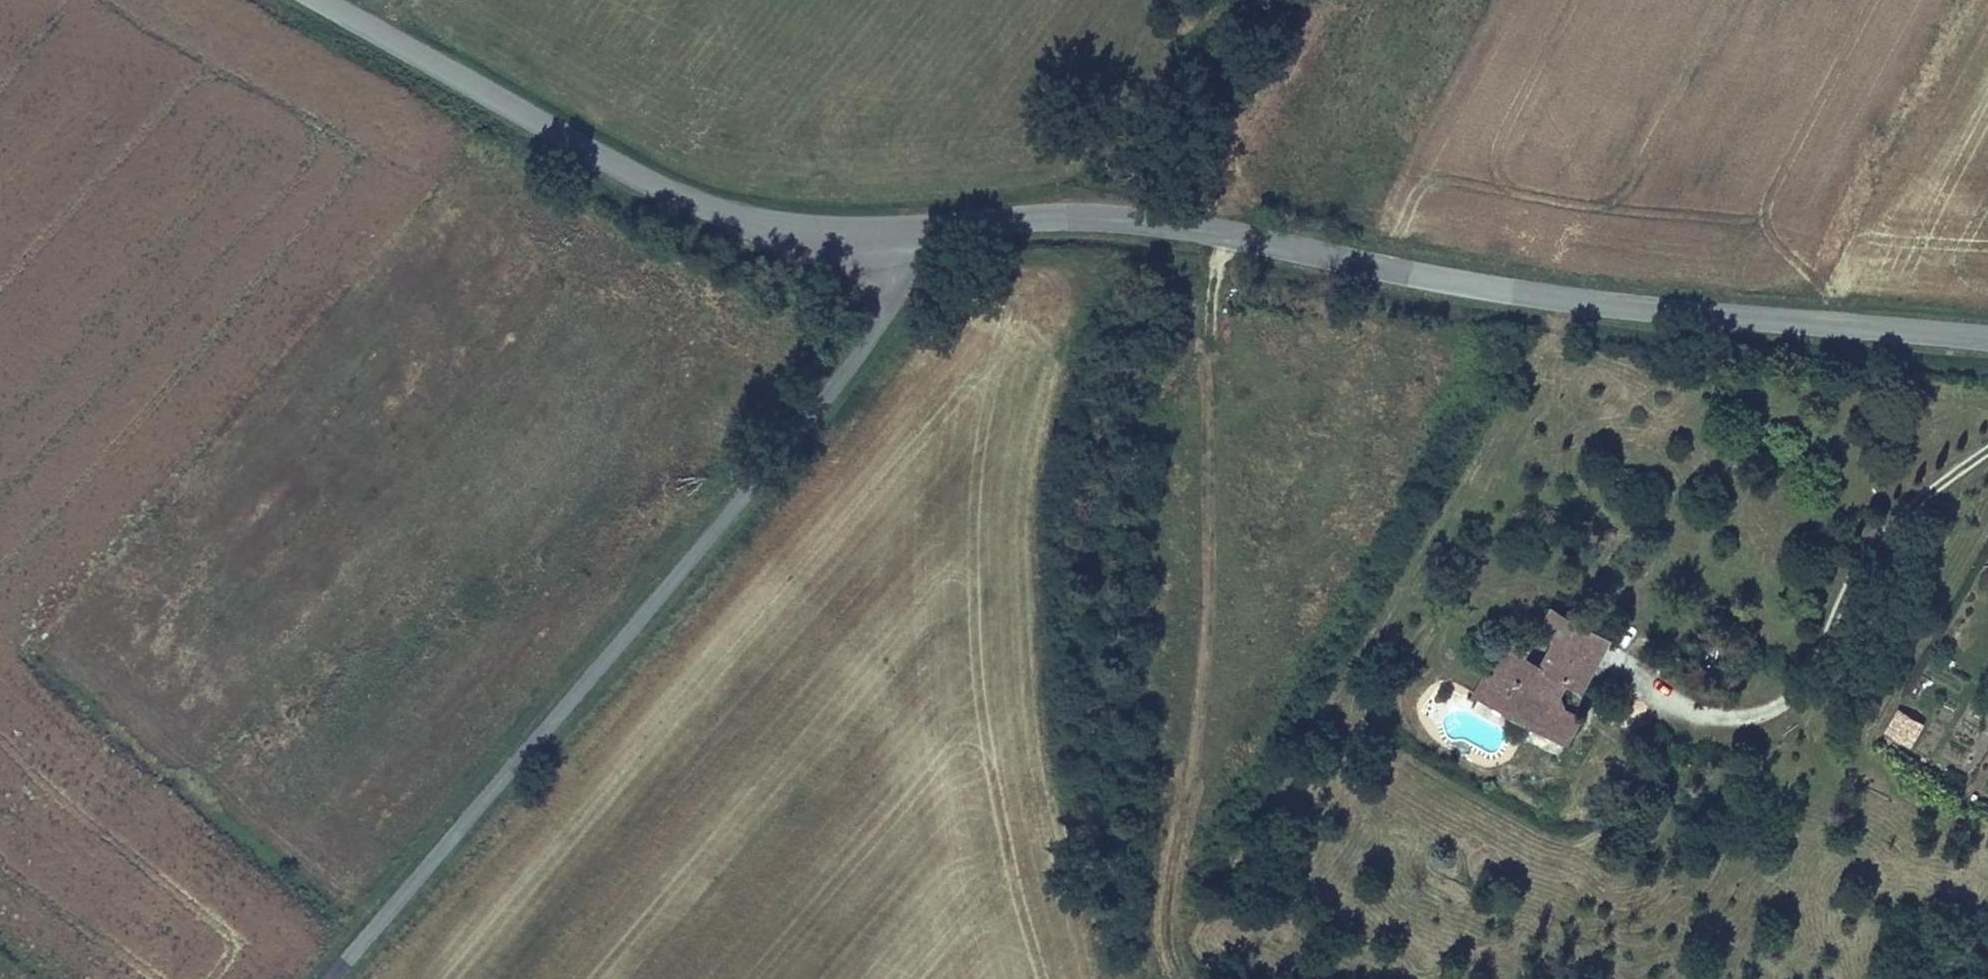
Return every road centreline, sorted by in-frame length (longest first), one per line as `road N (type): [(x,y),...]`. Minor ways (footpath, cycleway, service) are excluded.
road 1 (unclassified): [(1987,340),(1581,303),(1128,222),(1059,219),(899,234)]
road 2 (unclassified): [(328,978),(834,389),(889,302),(899,234)]
road 3 (unclassified): [(899,234),(805,232),(713,212),(627,173),(312,0)]

